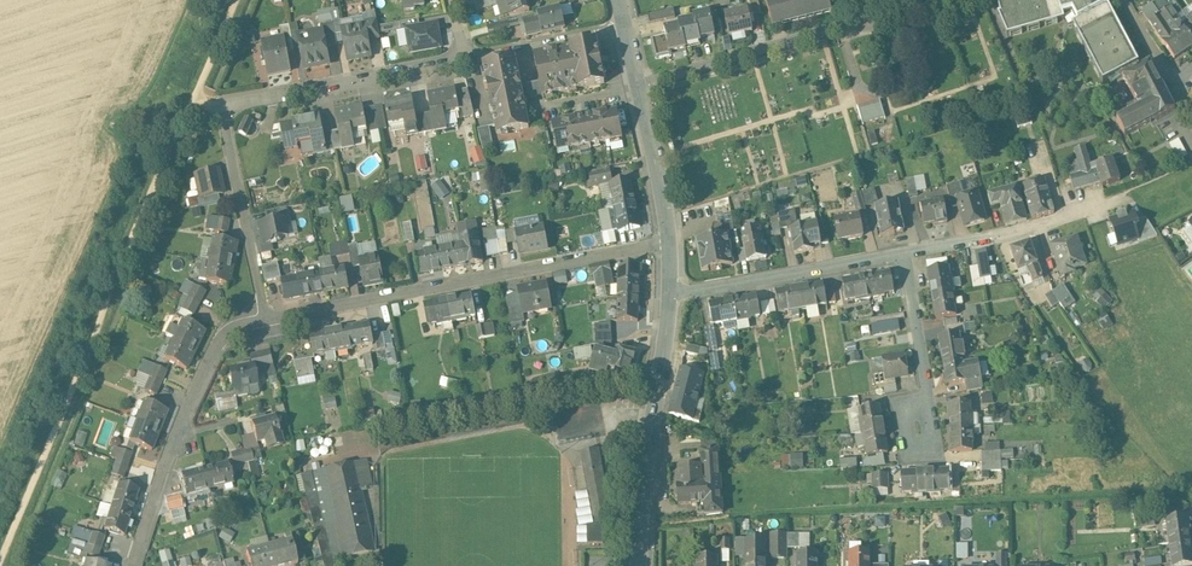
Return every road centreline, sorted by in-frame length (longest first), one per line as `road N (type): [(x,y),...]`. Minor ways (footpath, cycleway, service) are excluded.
road 1 (residential): [(666,240),(266,318)]
road 2 (residential): [(966,0),(634,82)]
road 3 (residential): [(902,254),(1042,226),(1191,167)]
road 4 (residential): [(266,318),(228,332),(188,412),(133,565)]
road 5 (tertiary): [(668,297),(640,565)]
road 6 (residential): [(223,109),(471,62)]
road 7 (residential): [(902,254),(668,297)]
road 8 (residential): [(266,318),(223,109)]
road 9 (residential): [(918,433),(924,385),(902,254)]
road 10 (tertiary): [(634,82),(666,240)]
road 11 (residential): [(471,62),(622,29)]

